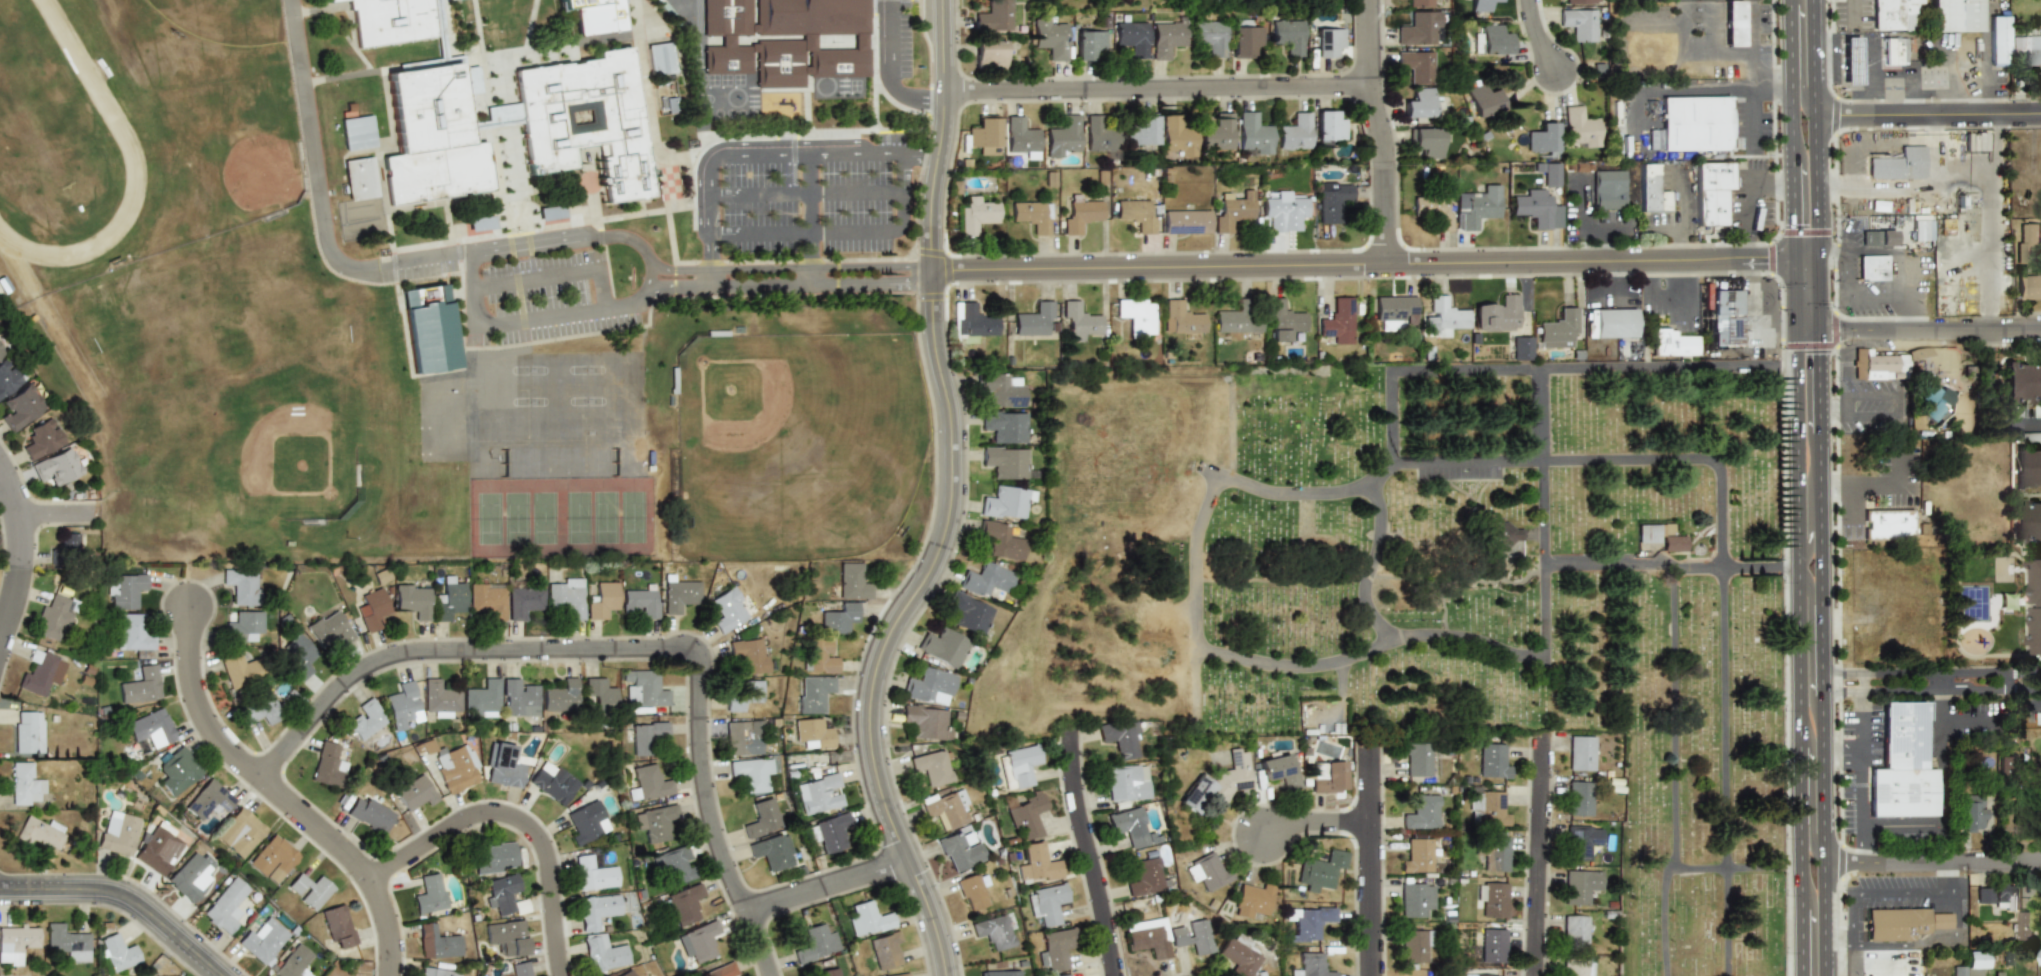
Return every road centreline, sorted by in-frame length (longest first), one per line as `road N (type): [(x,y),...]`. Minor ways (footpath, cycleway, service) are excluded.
road 1 (residential): [(943,975),(874,796),(864,721),(871,673),(936,555),(949,492),(925,281),(941,121),(940,0)]
road 2 (residential): [(771,975),(708,811),(697,651),(401,654),(344,686),(256,775)]
road 3 (residential): [(925,271),(1746,267)]
road 4 (residential): [(394,975),(390,926),(368,877),(212,738),(200,718),(190,694),(183,599)]
road 5 (residential): [(942,93),(1364,97)]
road 6 (residential): [(368,877),(468,824),(517,826),(548,864),(561,975)]
road 7 (secondary): [(1797,365),(1801,687)]
road 8 (residential): [(1377,268),(1363,0)]
road 9 (secondary): [(1820,694),(1818,434)]
road 10 (residential): [(1108,975),(1072,821),(1065,730)]
road 11 (residential): [(0,890),(96,889),(126,897),(219,975)]
road 12 (residential): [(1528,975),(1537,739)]
road 13 (residential): [(1365,975),(1363,745)]
road 14 (residential): [(1813,113),(2040,112)]
road 15 (residential): [(1820,694),(2040,680)]
road 16 (residential): [(1822,864),(2040,861)]
road 17 (residential): [(1840,333),(2040,330)]
road 18 (secondary): [(1823,874),(1820,694)]
road 19 (secondary): [(1801,687),(1800,864)]
road 20 (residential): [(0,636),(21,542),(0,469)]
road 21 (residential): [(744,908),(902,862)]
road 22 (secondary): [(1816,251),(1813,113)]
road 23 (secondary): [(1801,733),(1810,749),(1811,843),(1822,864)]
road 24 (secondary): [(1820,694),(1810,685),(1809,596),(1799,568)]

